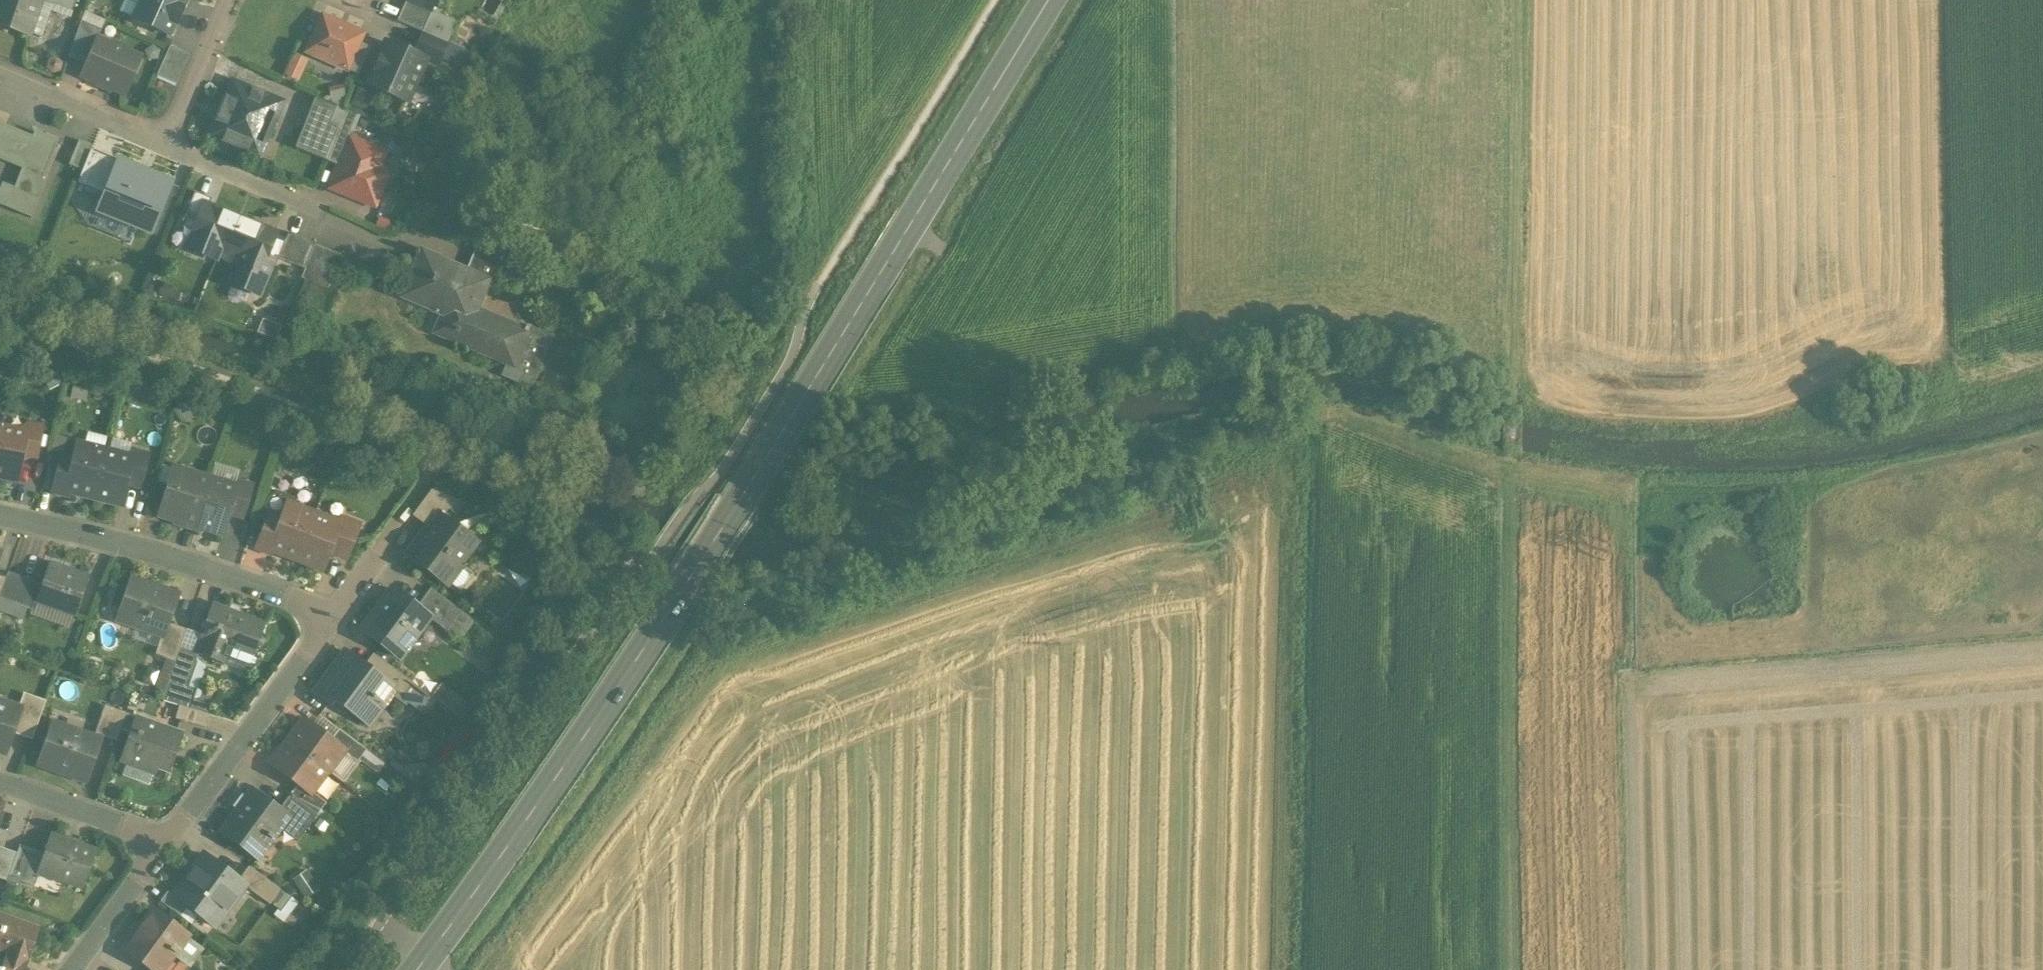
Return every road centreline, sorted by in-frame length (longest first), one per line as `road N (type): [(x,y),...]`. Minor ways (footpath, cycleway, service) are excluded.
road 1 (secondary): [(425,958),(694,572),(1047,0)]
road 2 (track): [(1517,0),(1518,969)]
road 3 (residential): [(337,614),(137,548),(0,515)]
road 4 (residential): [(337,614),(165,840)]
road 5 (residential): [(0,77),(164,146)]
road 6 (residential): [(164,146),(326,215)]
road 7 (residential): [(0,783),(165,840)]
road 8 (residential): [(164,146),(234,0)]
road 9 (residential): [(165,840),(70,969)]

